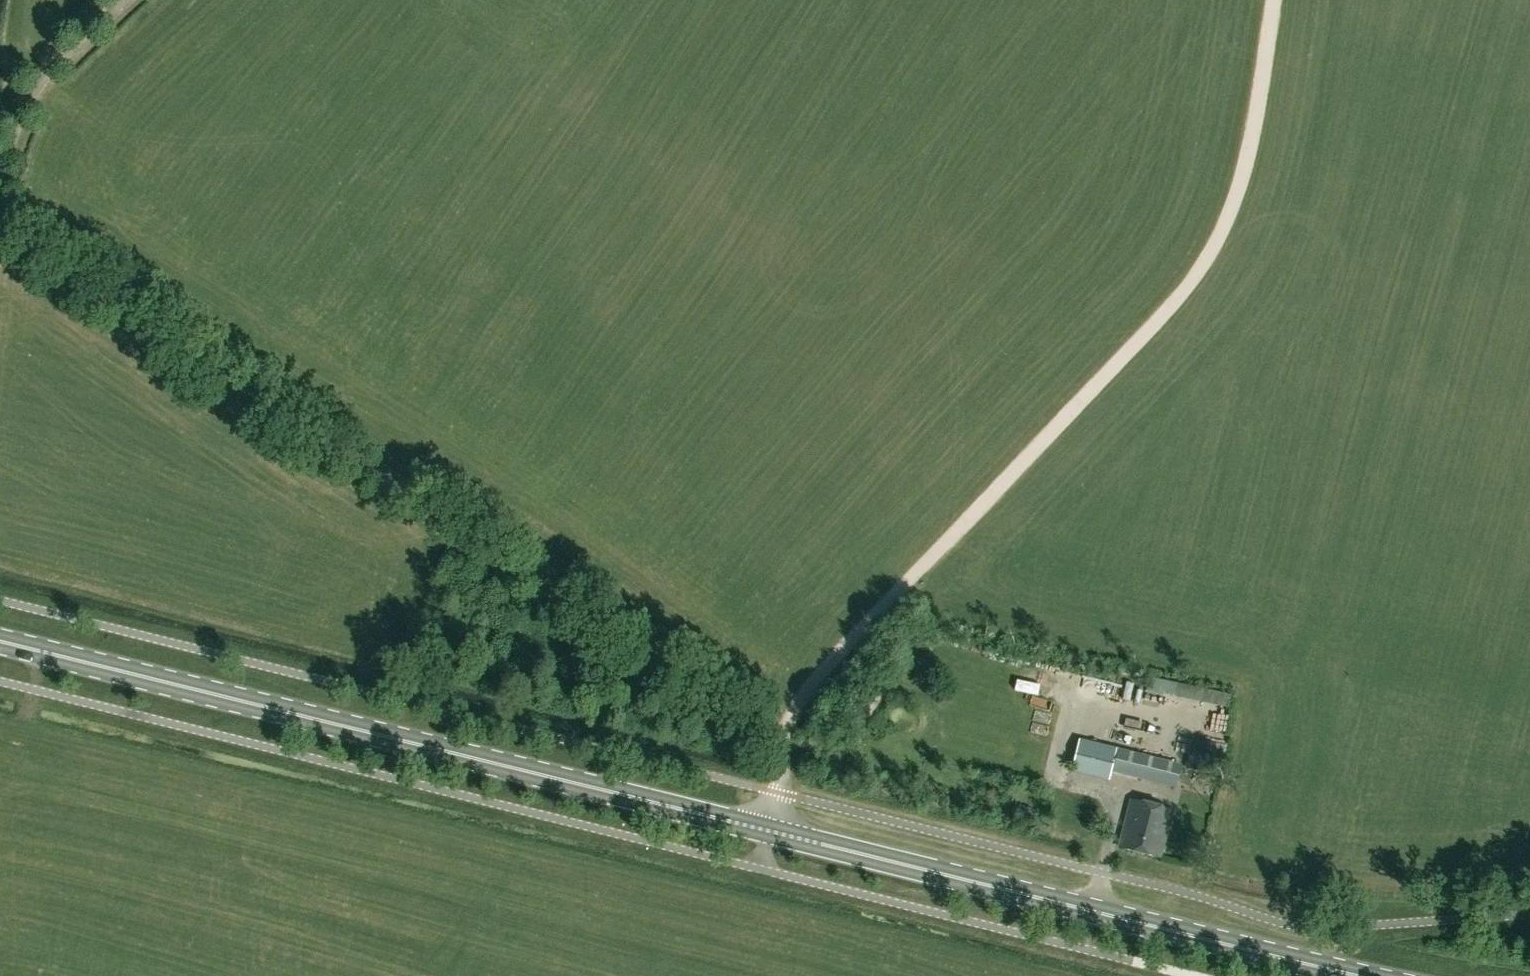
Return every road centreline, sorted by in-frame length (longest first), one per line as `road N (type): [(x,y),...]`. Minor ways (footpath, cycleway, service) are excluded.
road 1 (secondary): [(0,643),(1368,975)]

